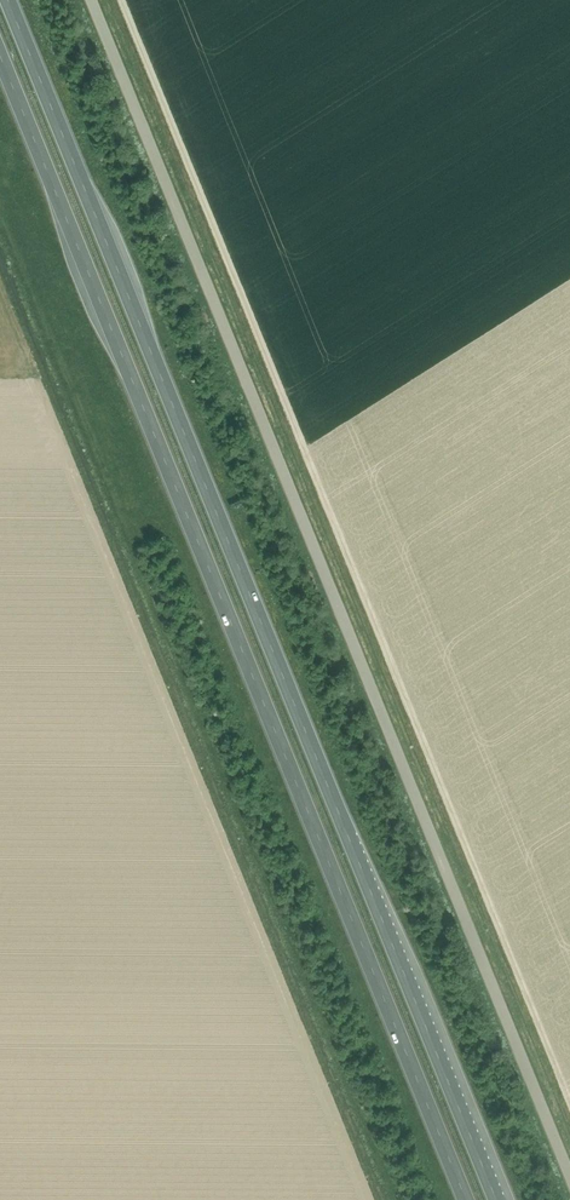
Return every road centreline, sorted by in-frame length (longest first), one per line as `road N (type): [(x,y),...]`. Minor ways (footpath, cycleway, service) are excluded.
road 1 (trunk): [(496,1199),(7,0)]
road 2 (unclassified): [(569,1177),(91,0)]
road 3 (trunk): [(0,52),(466,1199)]

